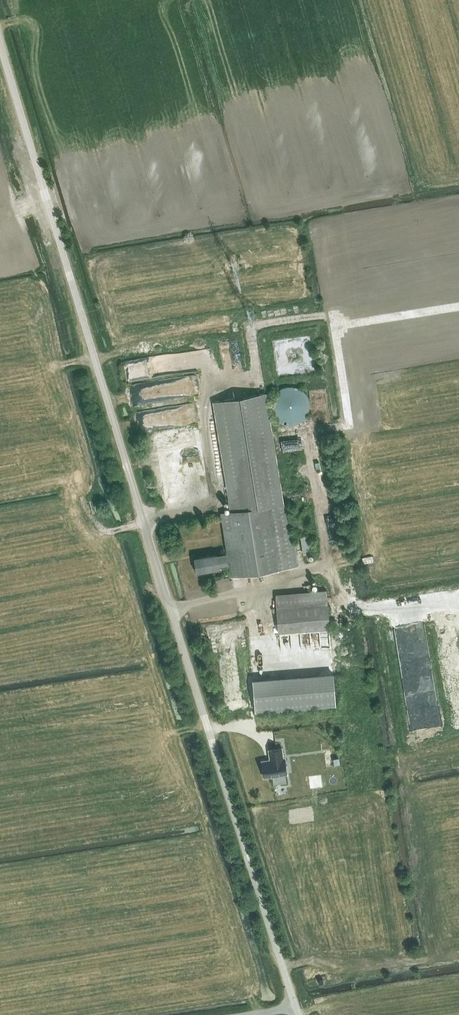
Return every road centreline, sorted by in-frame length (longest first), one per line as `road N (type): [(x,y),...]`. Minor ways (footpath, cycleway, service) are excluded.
road 1 (unclassified): [(296,1007),(0,43)]
road 2 (track): [(240,383),(259,381),(251,327),(331,314),(333,326),(458,306)]

